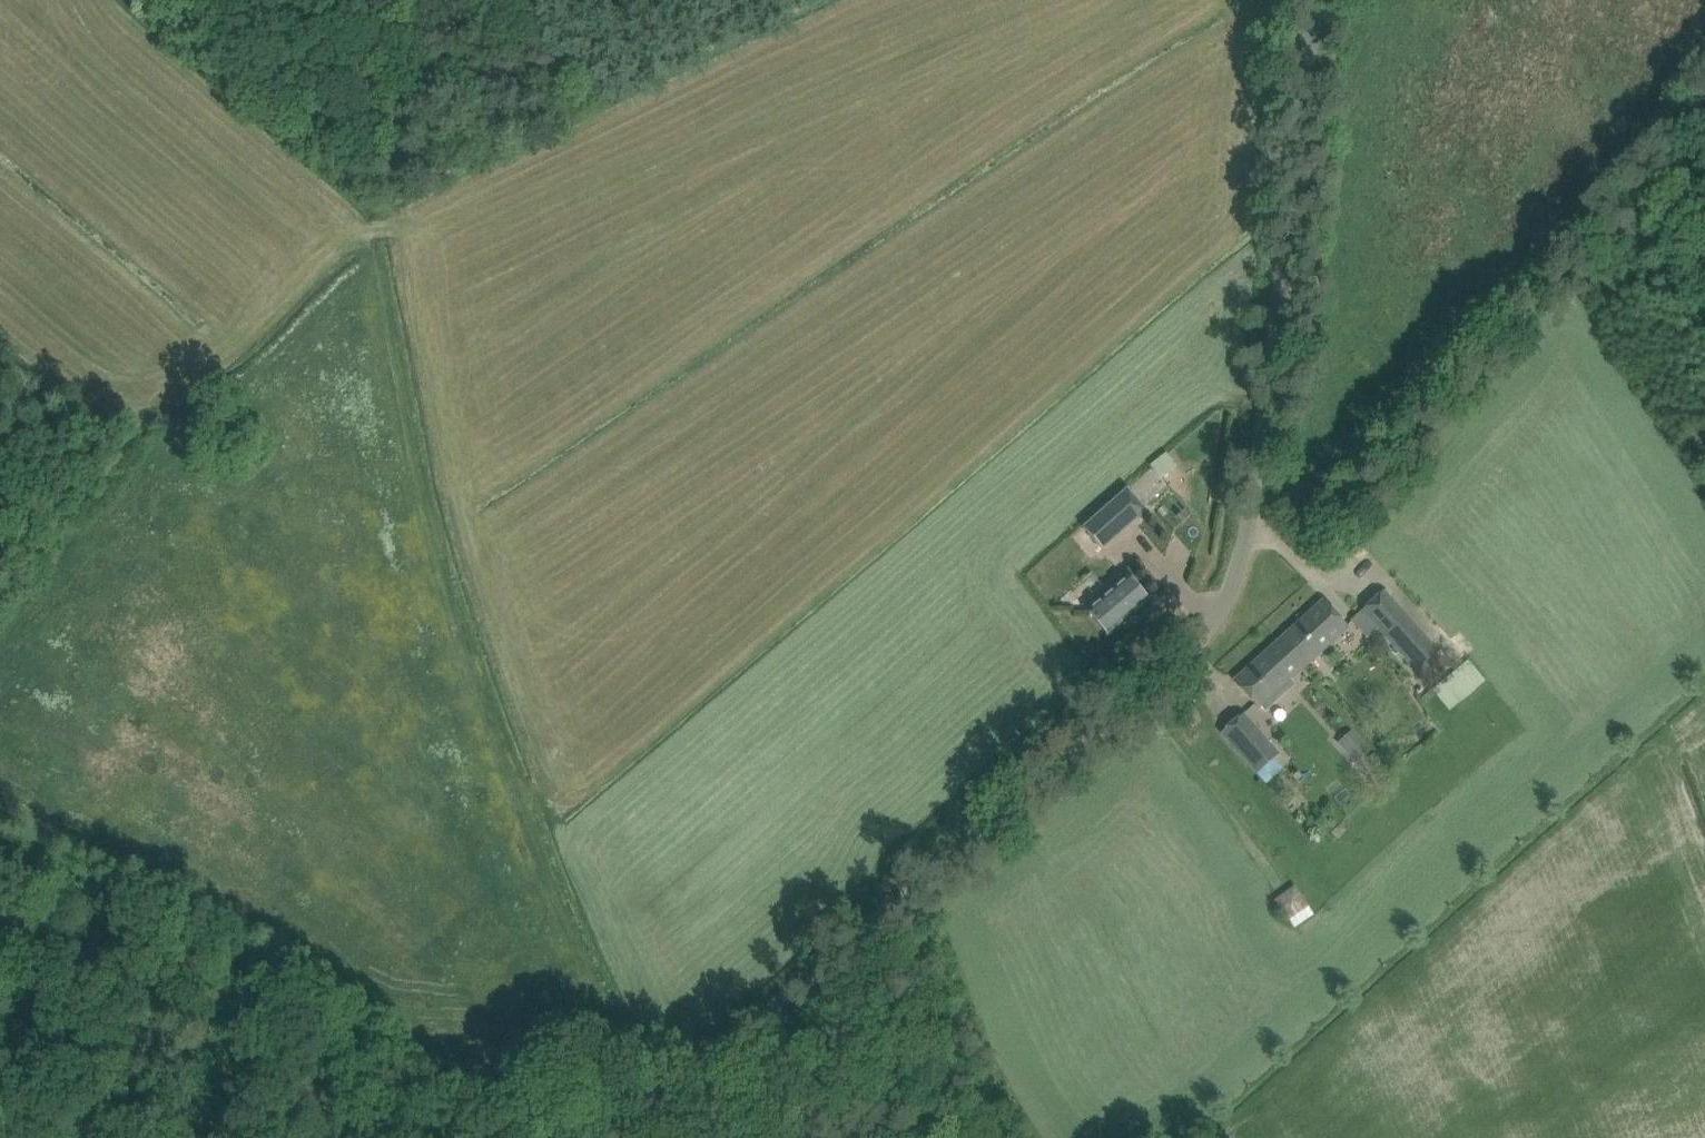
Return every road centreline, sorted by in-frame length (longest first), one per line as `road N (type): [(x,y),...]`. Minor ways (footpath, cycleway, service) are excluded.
road 1 (unclassified): [(619,1137),(986,837),(1215,630),(1239,595),(1254,521),(1304,0)]

